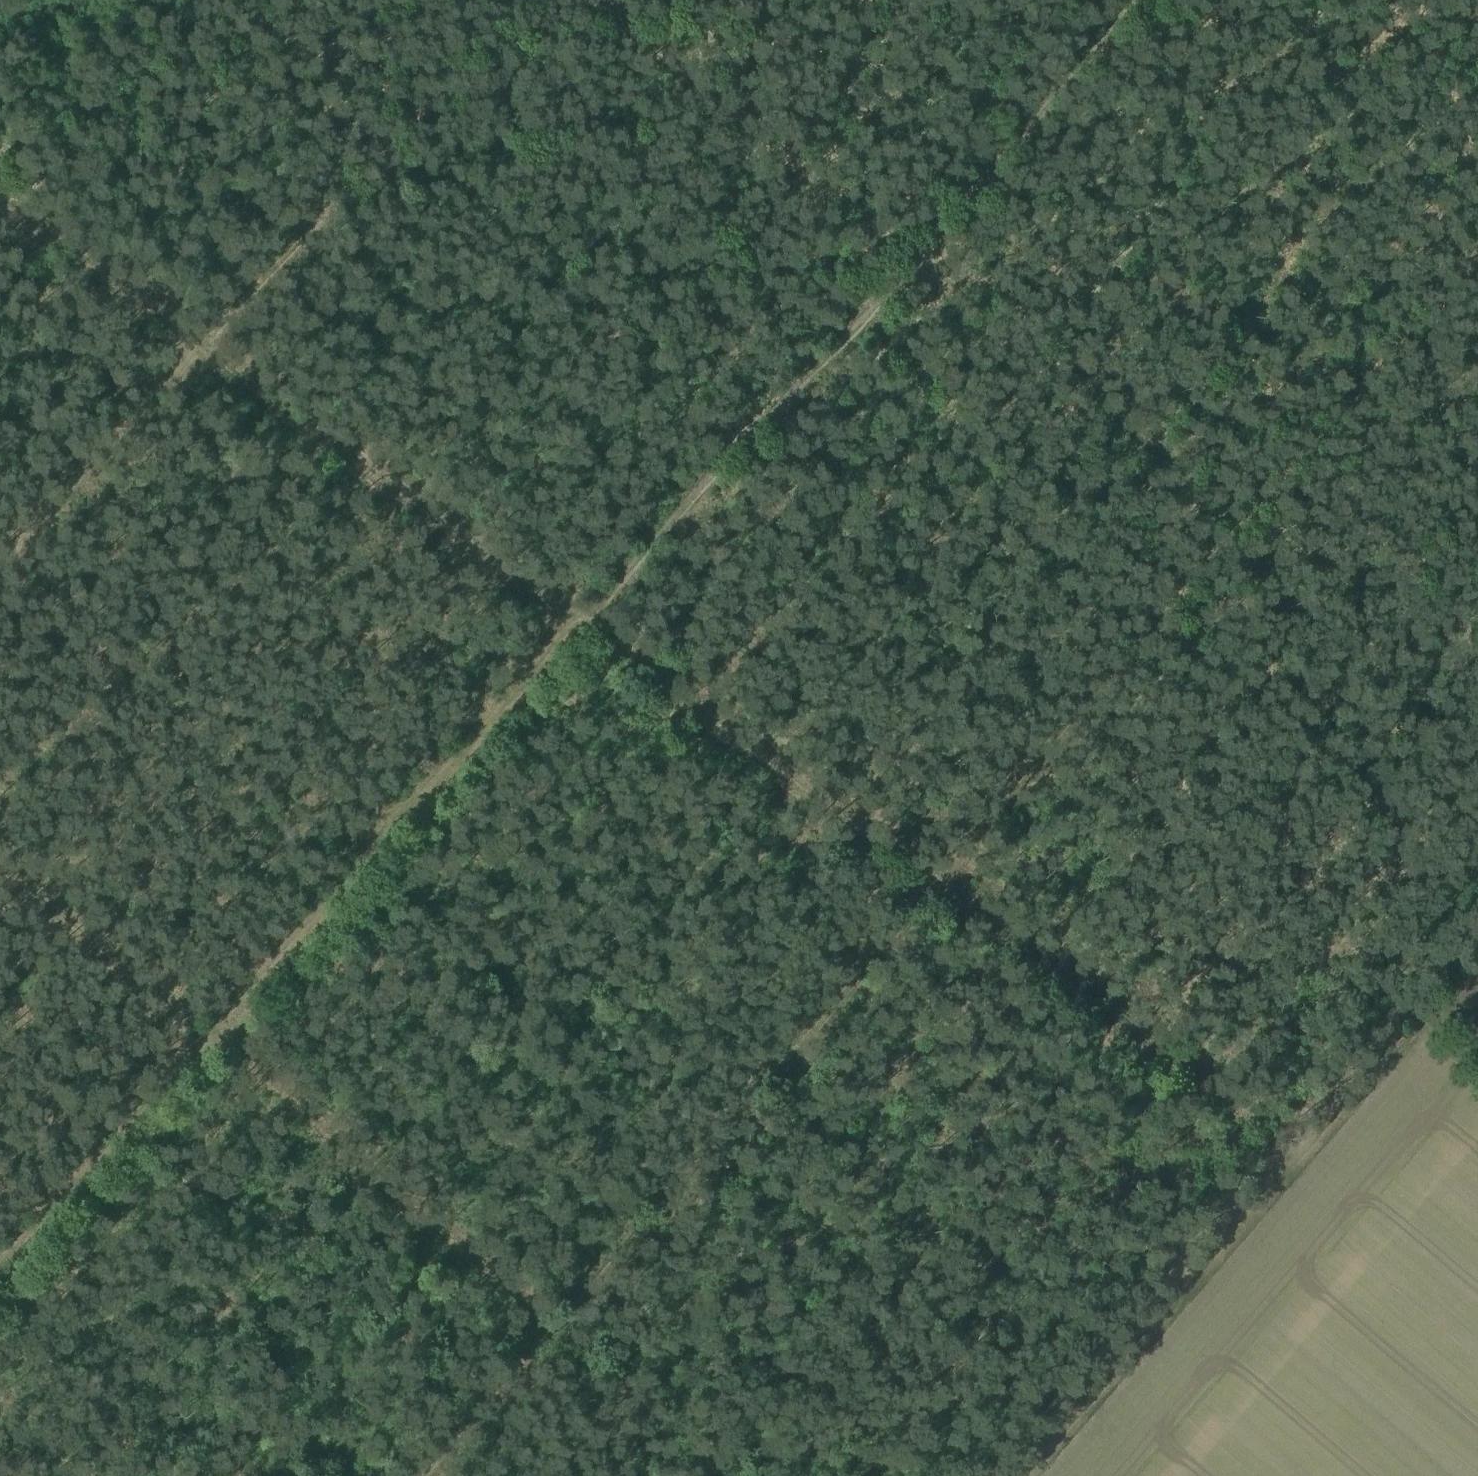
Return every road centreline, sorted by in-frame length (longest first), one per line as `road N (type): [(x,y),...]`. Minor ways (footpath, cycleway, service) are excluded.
road 1 (track): [(504,0),(0,555)]
road 2 (track): [(1369,0),(1477,86)]

